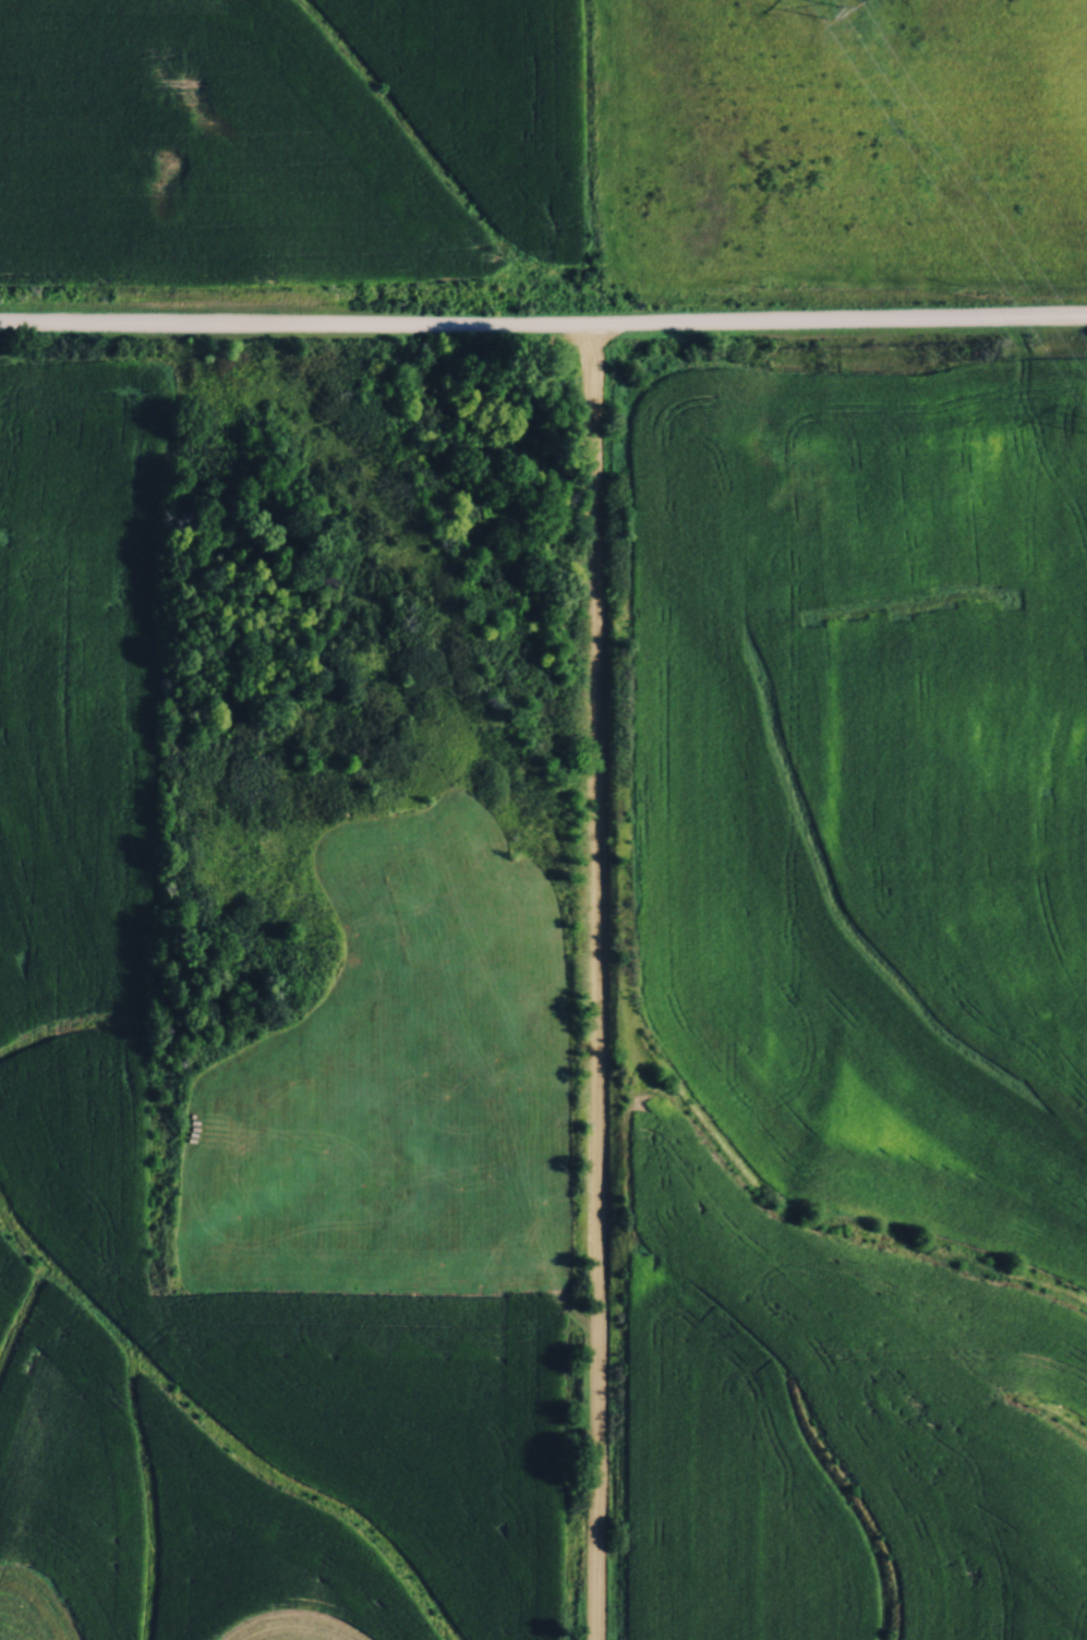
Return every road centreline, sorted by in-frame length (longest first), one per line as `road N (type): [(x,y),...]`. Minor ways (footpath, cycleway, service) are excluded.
road 1 (residential): [(602,1639),(597,322)]
road 2 (residential): [(1086,312),(597,322),(0,317)]

